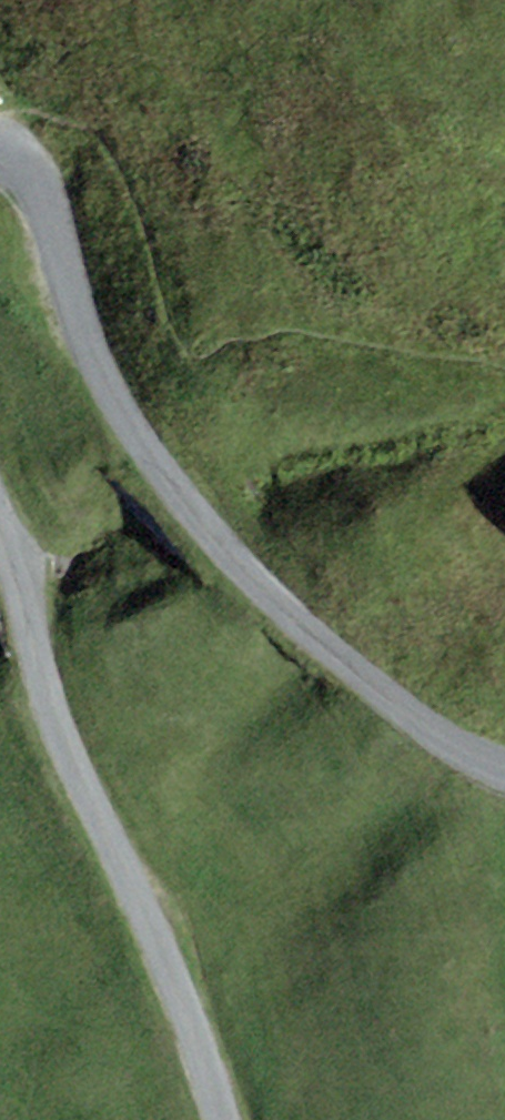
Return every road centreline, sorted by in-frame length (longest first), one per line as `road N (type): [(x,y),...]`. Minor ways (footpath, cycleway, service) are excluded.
road 1 (unclassified): [(504,750),(440,714),(261,566),(138,412),(73,274),(46,180),(19,147),(0,139)]
road 2 (unclassified): [(0,485),(67,719),(167,931),(234,1119)]

